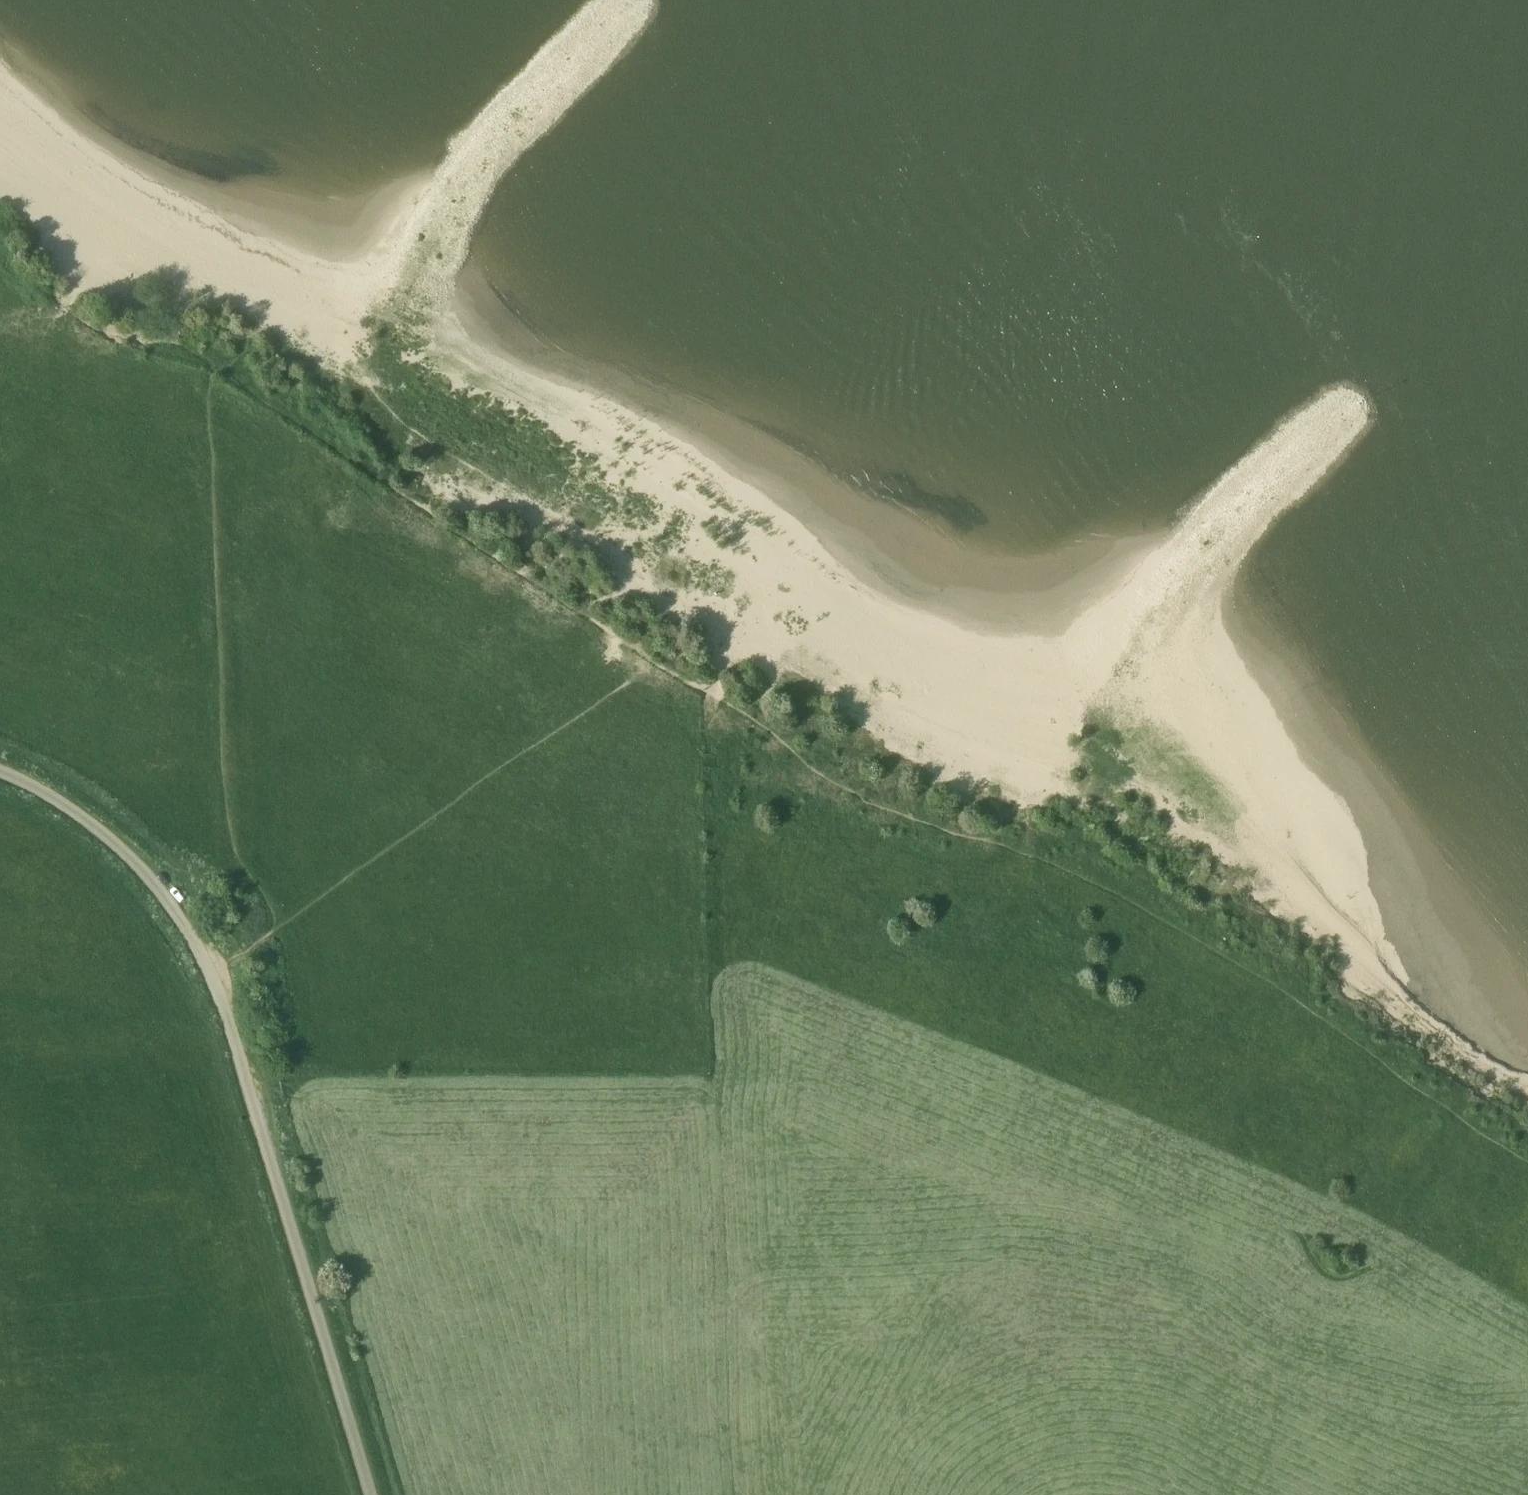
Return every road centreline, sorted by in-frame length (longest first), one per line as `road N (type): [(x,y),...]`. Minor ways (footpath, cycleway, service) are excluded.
road 1 (unclassified): [(371,1494),(224,1005),(200,952),(146,874),(106,835),(0,771)]

